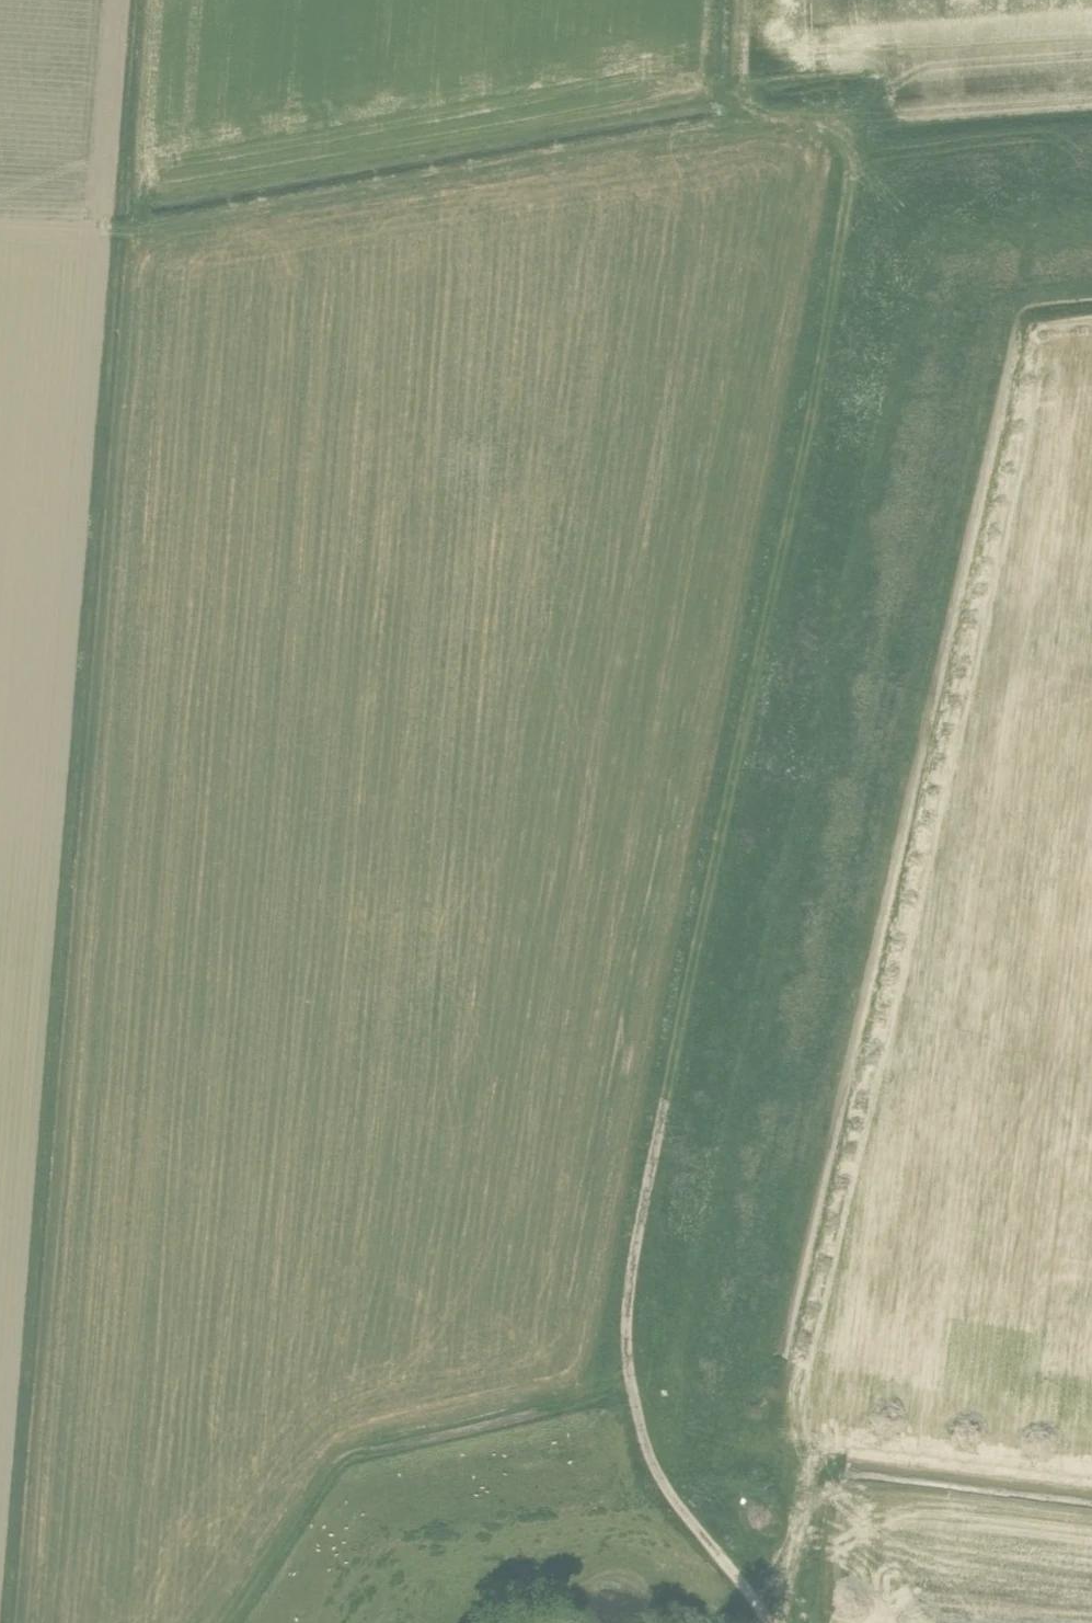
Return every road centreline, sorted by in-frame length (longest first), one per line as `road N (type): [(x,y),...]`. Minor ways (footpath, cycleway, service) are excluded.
road 1 (track): [(662,1124),(625,1298),(628,1379),(665,1486),(770,1622)]

